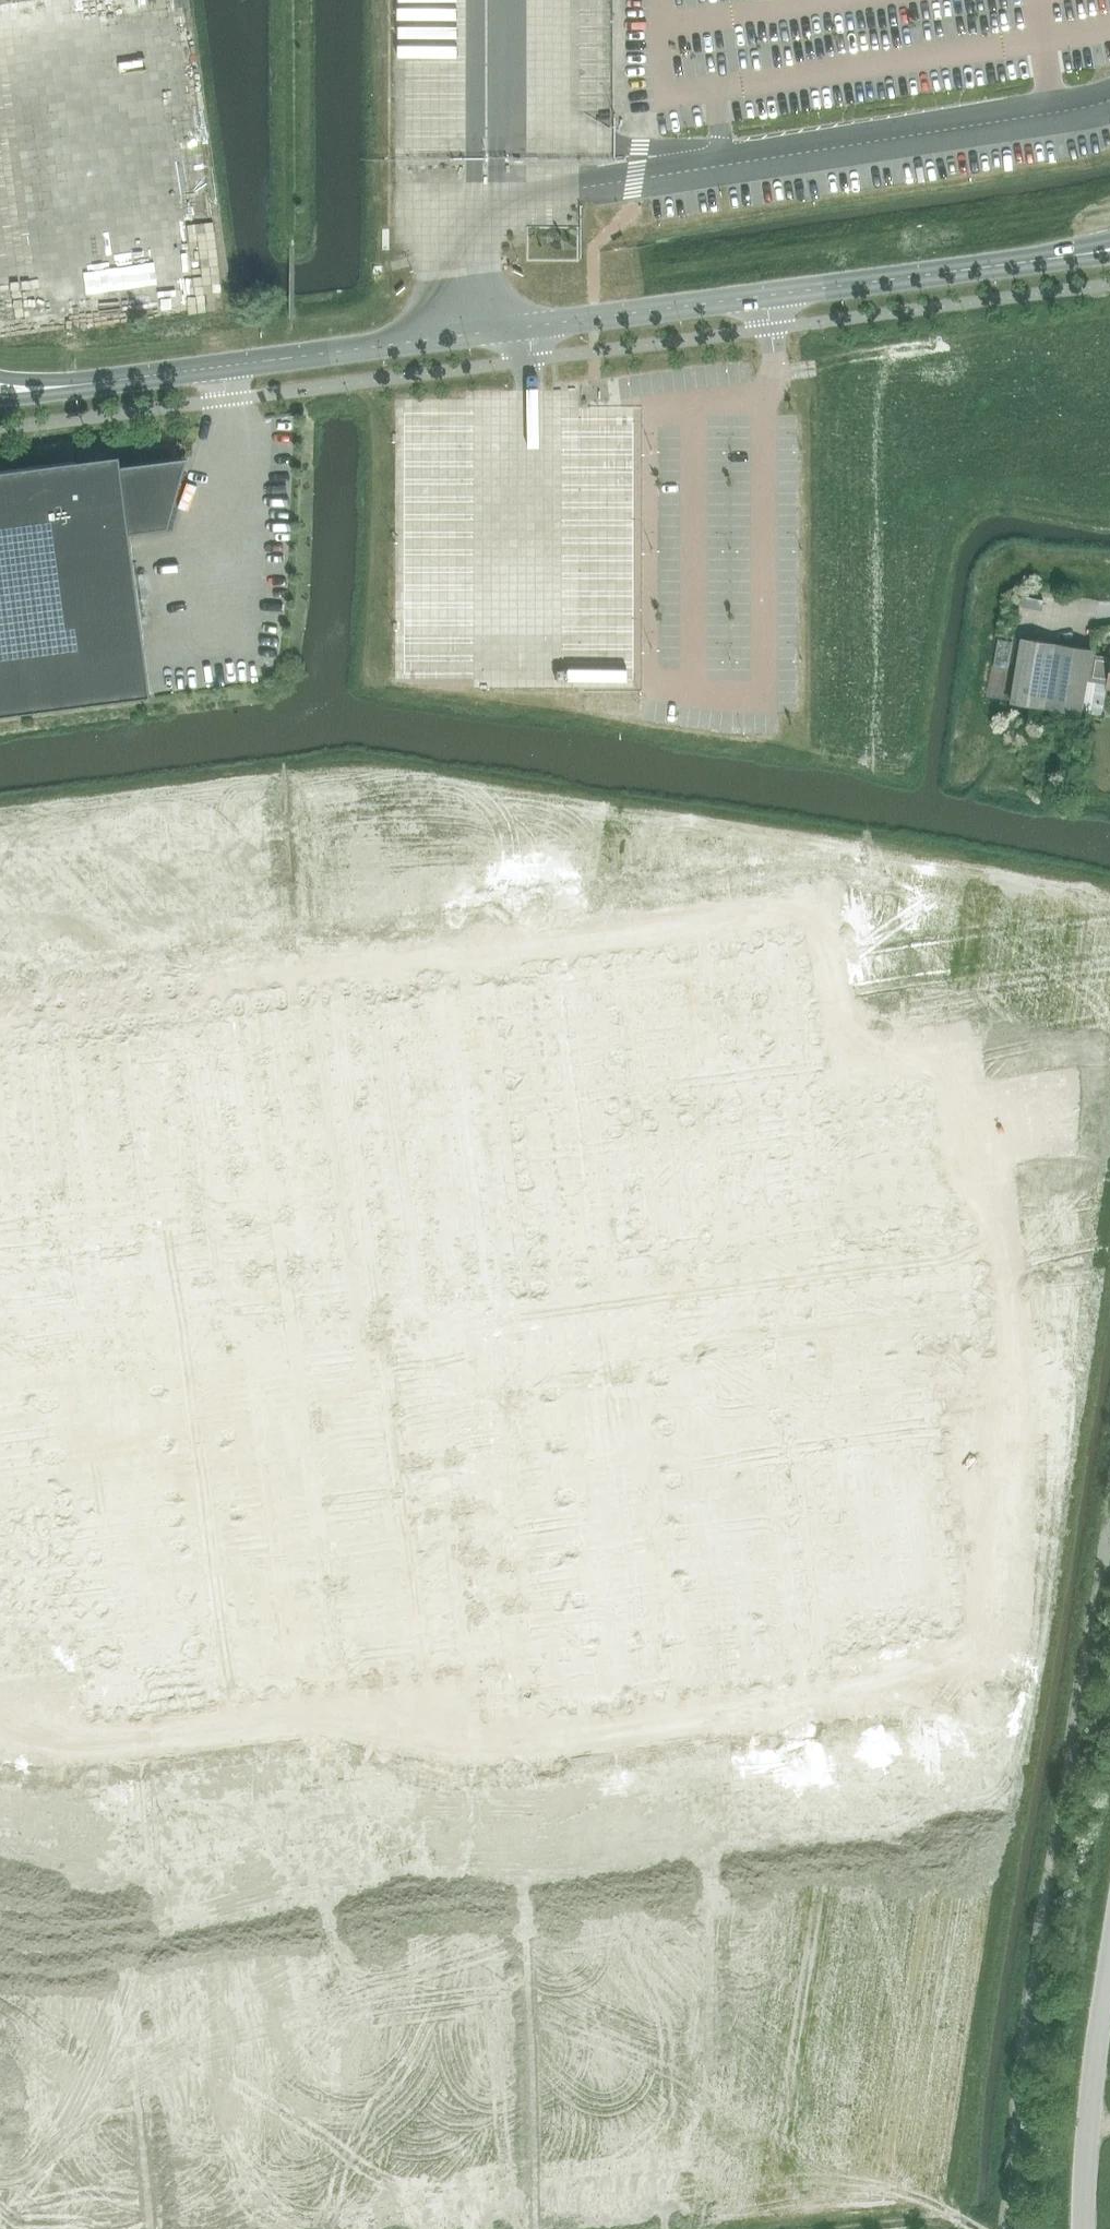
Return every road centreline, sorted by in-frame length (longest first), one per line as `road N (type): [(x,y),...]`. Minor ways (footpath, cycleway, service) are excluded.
road 1 (tertiary): [(0,390),(83,389),(1109,250)]
road 2 (unclassified): [(1085,2228),(1085,2161),(1109,1966)]

